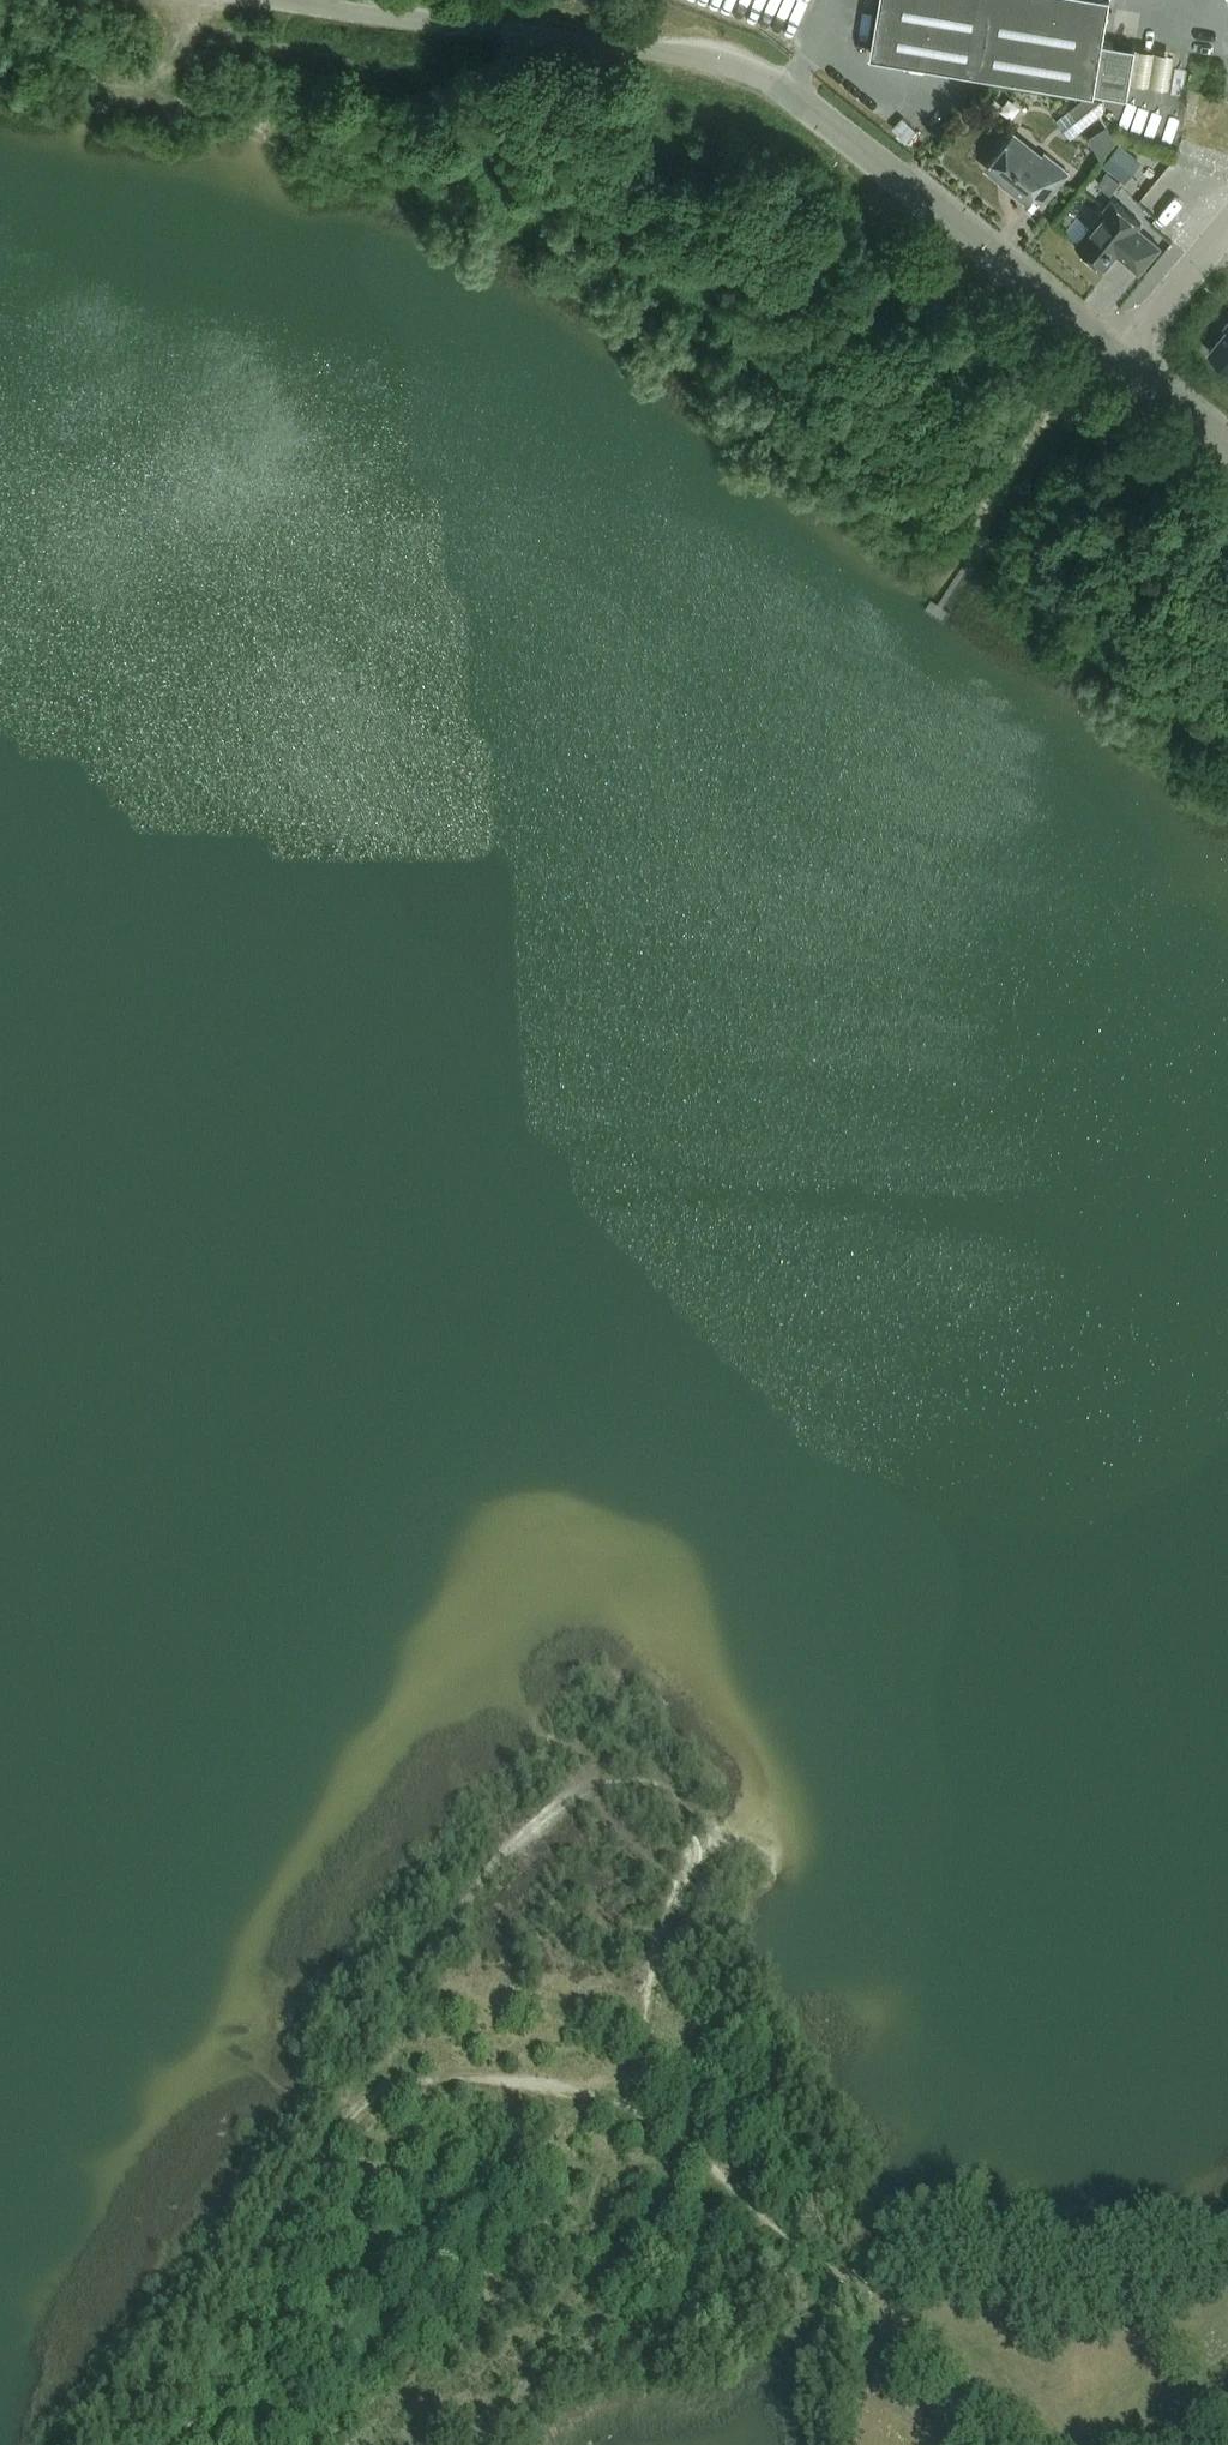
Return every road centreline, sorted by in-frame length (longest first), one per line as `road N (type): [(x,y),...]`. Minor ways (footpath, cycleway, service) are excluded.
road 1 (unclassified): [(1110,356),(770,86),(663,45),(321,4)]
road 2 (track): [(1086,337),(979,529)]
road 3 (unclassified): [(1227,230),(1110,356)]
road 4 (unclassified): [(1227,452),(1110,356)]

